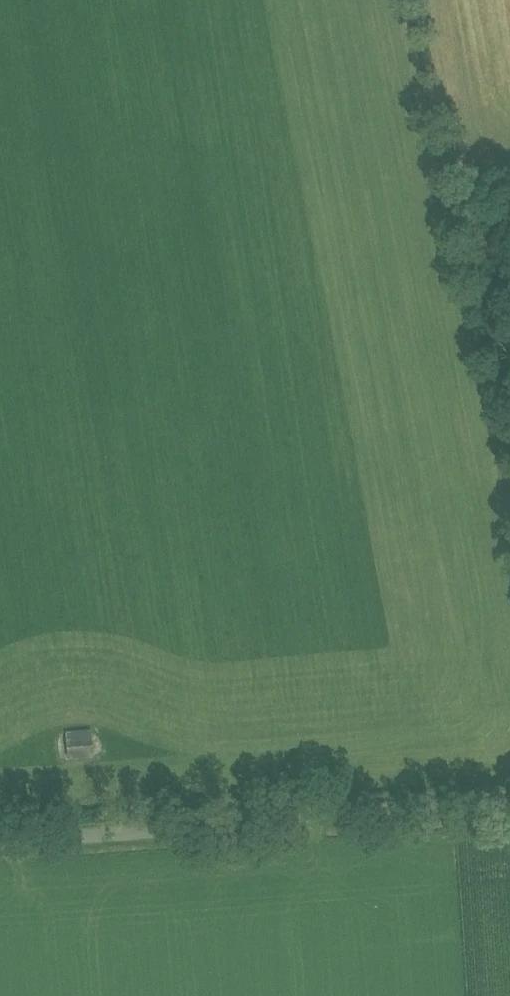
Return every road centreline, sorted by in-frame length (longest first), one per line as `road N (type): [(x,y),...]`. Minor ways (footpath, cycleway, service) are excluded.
road 1 (unclassified): [(0,835),(509,799)]

